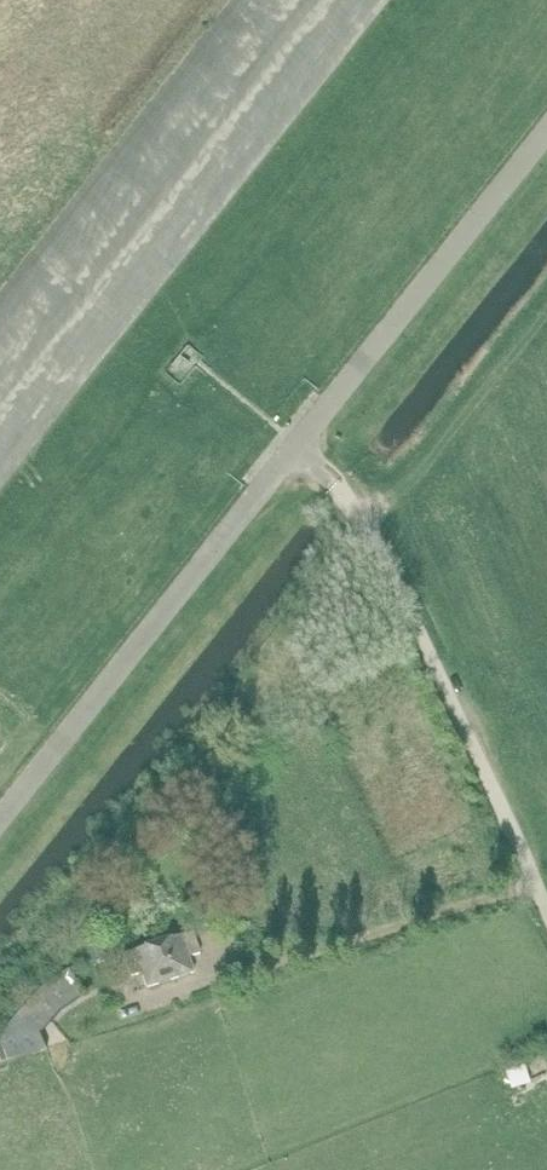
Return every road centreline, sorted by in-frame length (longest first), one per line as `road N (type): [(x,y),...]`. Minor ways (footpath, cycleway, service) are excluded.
road 1 (unclassified): [(546,911),(364,524),(297,446)]
road 2 (unclassified): [(0,823),(297,446)]
road 3 (unclassified): [(297,446),(546,135)]

